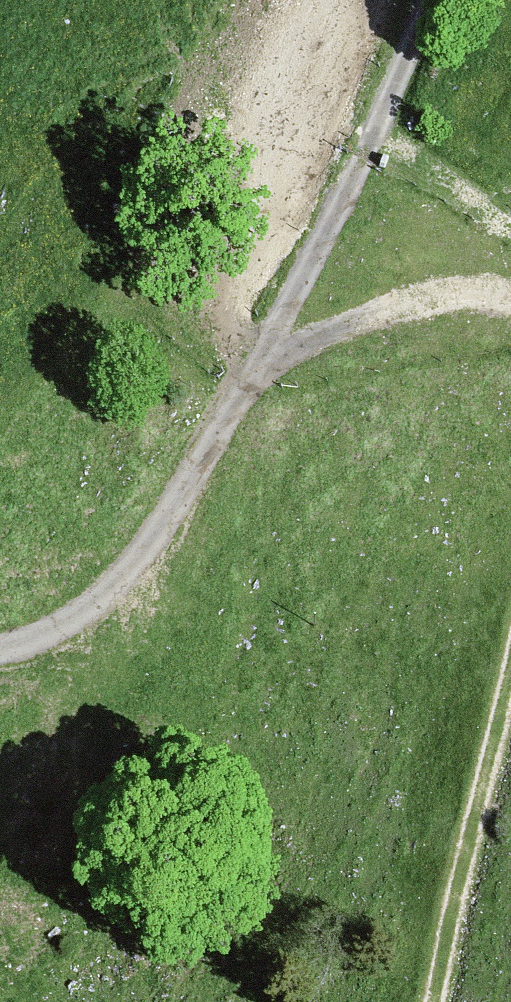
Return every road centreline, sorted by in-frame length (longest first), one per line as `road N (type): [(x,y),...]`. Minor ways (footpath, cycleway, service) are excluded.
road 1 (track): [(0,651),(33,644),(124,596),(284,348)]
road 2 (track): [(284,348),(445,0)]
road 3 (track): [(510,682),(431,1001)]
road 4 (track): [(284,348),(386,308),(510,301)]

